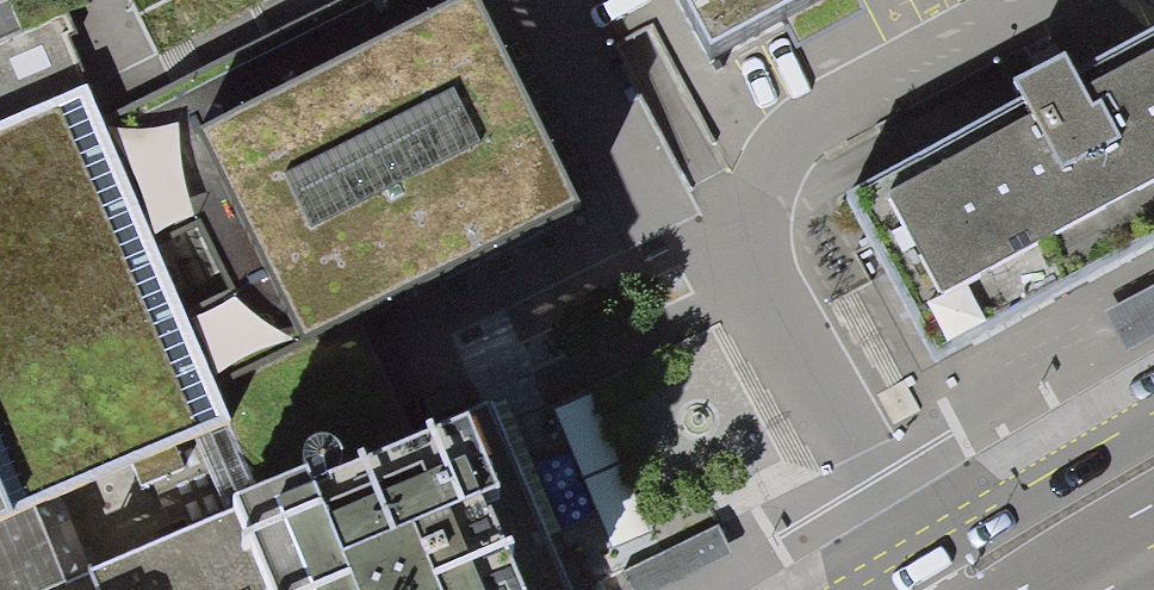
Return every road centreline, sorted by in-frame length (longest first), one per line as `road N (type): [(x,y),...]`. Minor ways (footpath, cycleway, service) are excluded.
road 1 (secondary): [(1029,589),(1153,523)]
road 2 (residential): [(937,589),(873,482)]

